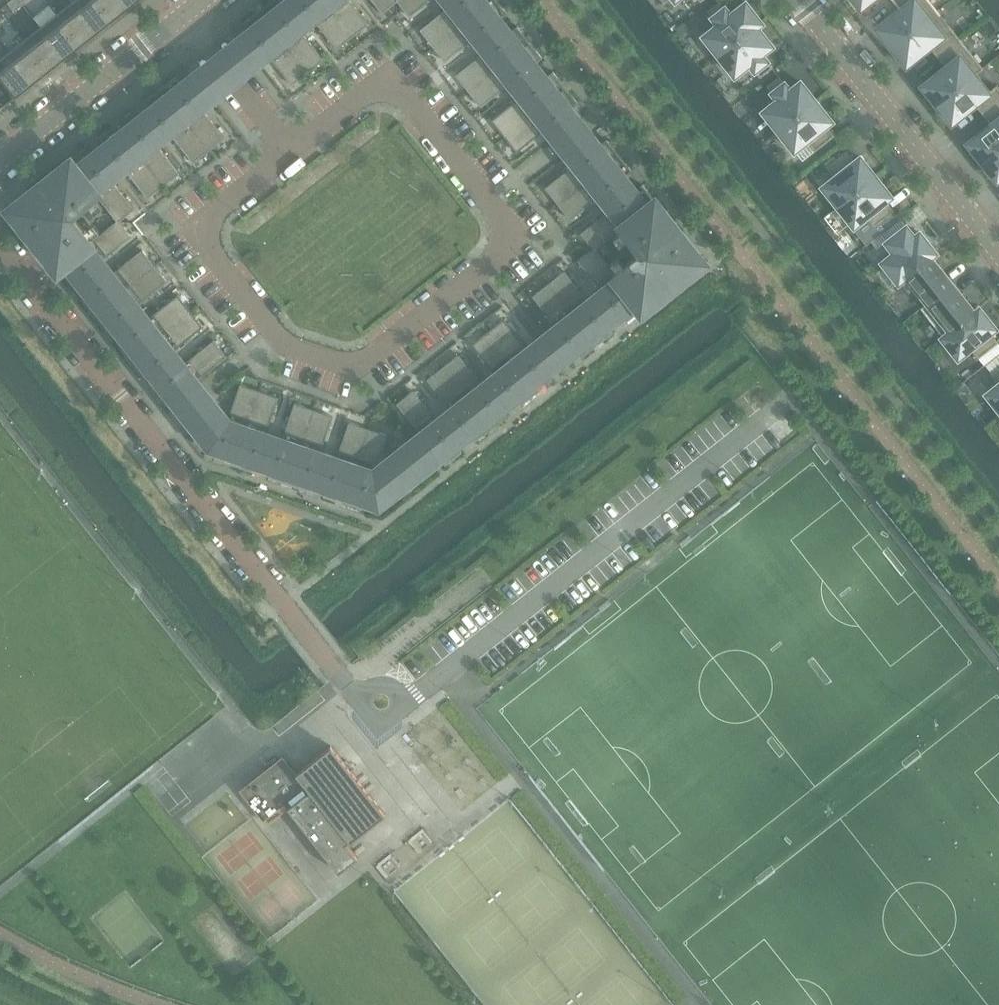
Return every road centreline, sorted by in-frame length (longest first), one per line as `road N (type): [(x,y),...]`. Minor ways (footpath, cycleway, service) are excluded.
road 1 (residential): [(286,144),(272,171),(218,214),(213,249),(282,336),(364,365),(494,271),(509,240),(498,209),(416,106),(398,94),(366,100),(313,138)]
road 2 (residential): [(0,245),(379,722)]
road 3 (residential): [(799,0),(998,253)]
road 4 (residential): [(184,15),(0,160)]
road 5 (residential): [(184,15),(286,144)]

